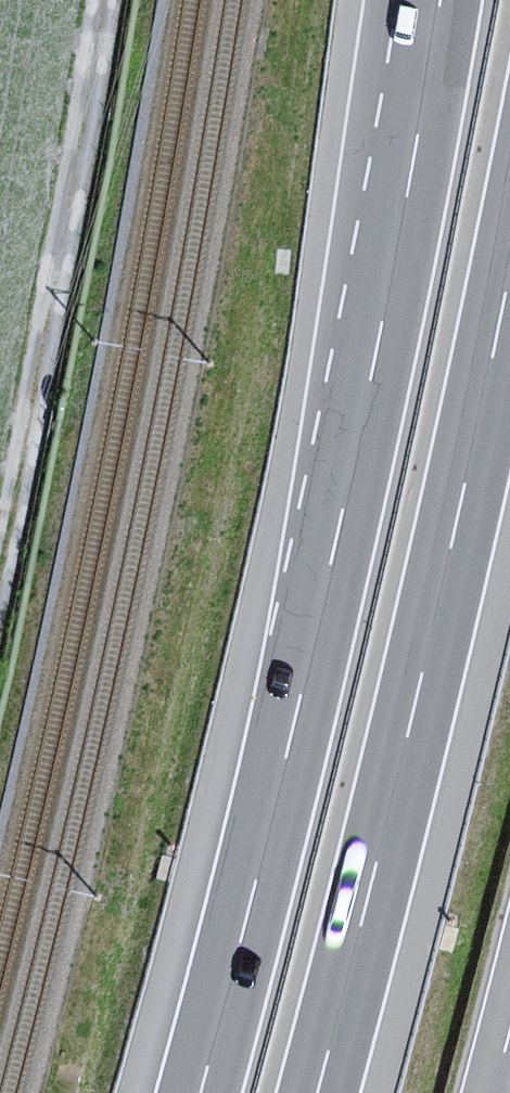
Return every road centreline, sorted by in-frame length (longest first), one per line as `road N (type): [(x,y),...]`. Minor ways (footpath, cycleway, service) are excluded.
road 1 (motorway): [(443,0),(381,332),(192,1092)]
road 2 (motorway): [(316,1092),(509,283)]
road 3 (track): [(0,646),(97,0)]

